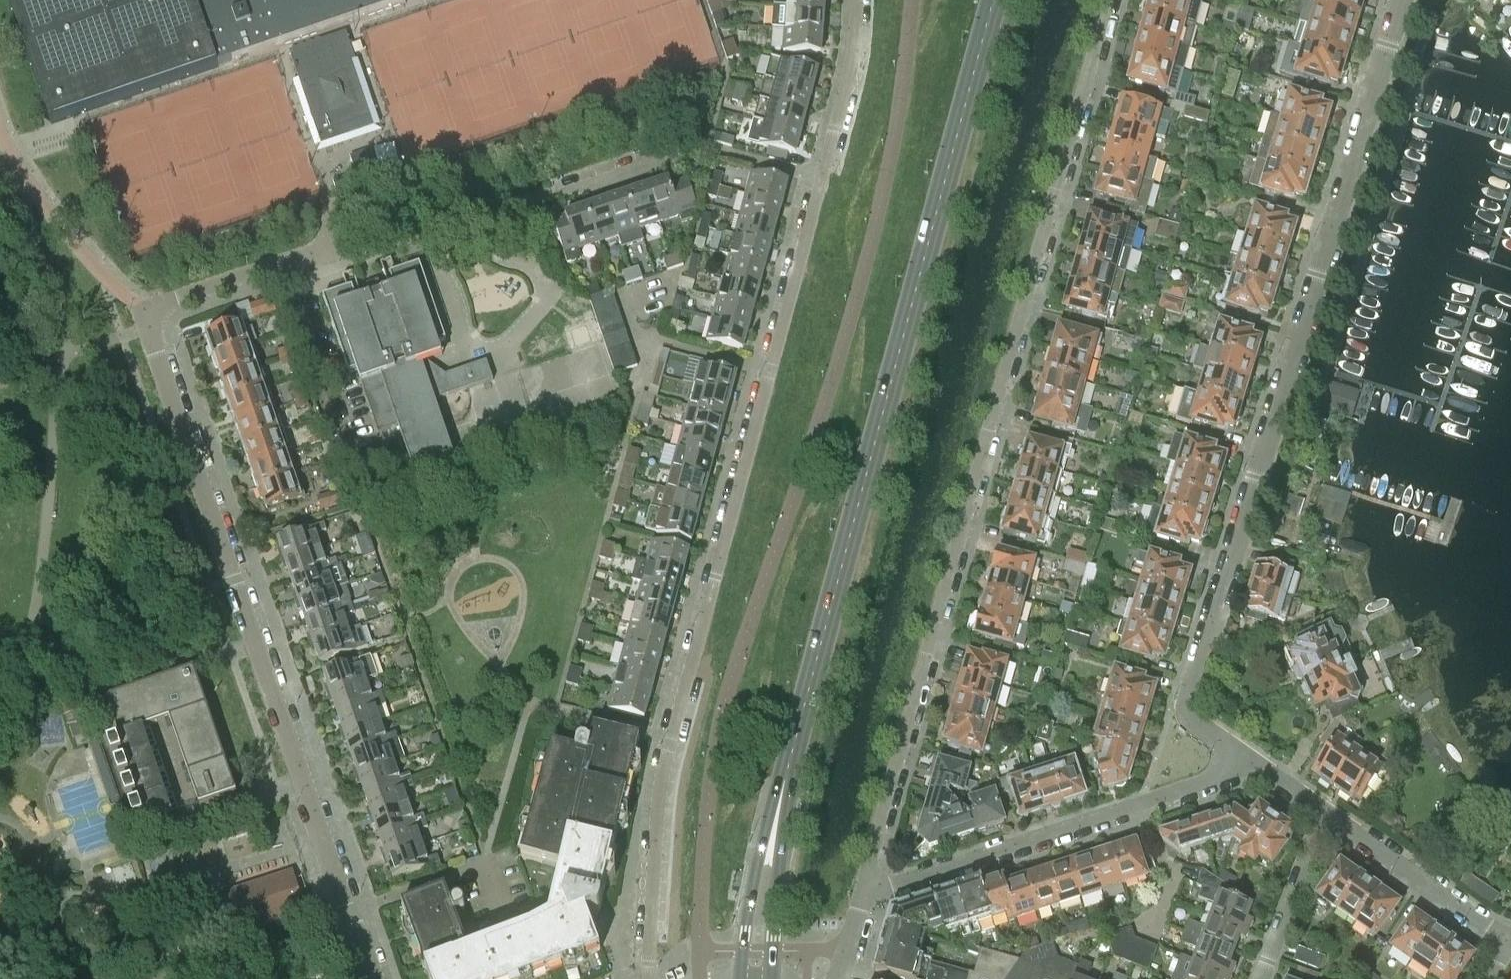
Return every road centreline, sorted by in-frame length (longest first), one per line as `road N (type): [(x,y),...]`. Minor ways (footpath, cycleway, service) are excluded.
road 1 (residential): [(864,894),(1107,0)]
road 2 (residential): [(374,978),(144,315),(326,251)]
road 3 (tertiary): [(773,835),(993,0)]
road 4 (residential): [(1400,0),(1184,716),(1253,766)]
road 5 (residential): [(769,371),(661,785),(648,978)]
road 6 (residential): [(1253,766),(864,894)]
road 7 (residential): [(557,193),(702,146),(821,179)]
road 8 (residential): [(1325,813),(1510,937)]
road 9 (residential): [(821,179),(769,371)]
road 10 (residential): [(855,0),(851,64),(821,179)]
road 11 (residential): [(1261,978),(1325,813)]
road 12 (residential): [(769,371),(658,340),(650,333),(648,291)]
road 13 (tertiary): [(773,835),(755,886),(742,978)]
road 14 (tertiary): [(773,978),(773,835)]

